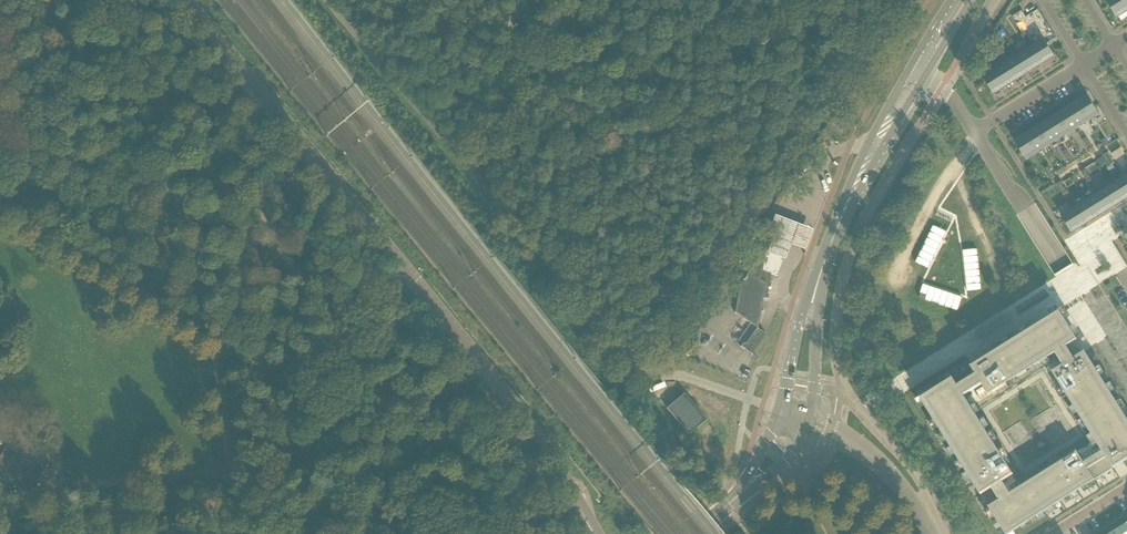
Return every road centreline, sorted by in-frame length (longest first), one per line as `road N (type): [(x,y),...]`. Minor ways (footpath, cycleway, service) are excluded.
road 1 (tertiary): [(591,530),(495,380),(185,0)]
road 2 (residential): [(925,78),(973,131),(1082,65)]
road 3 (tertiary): [(909,68),(867,145),(840,220)]
road 4 (tertiary): [(930,533),(887,471),(809,423)]
road 5 (tertiary): [(840,220),(925,78)]
road 6 (tertiary): [(809,423),(817,282)]
road 7 (tertiary): [(817,282),(780,411)]

